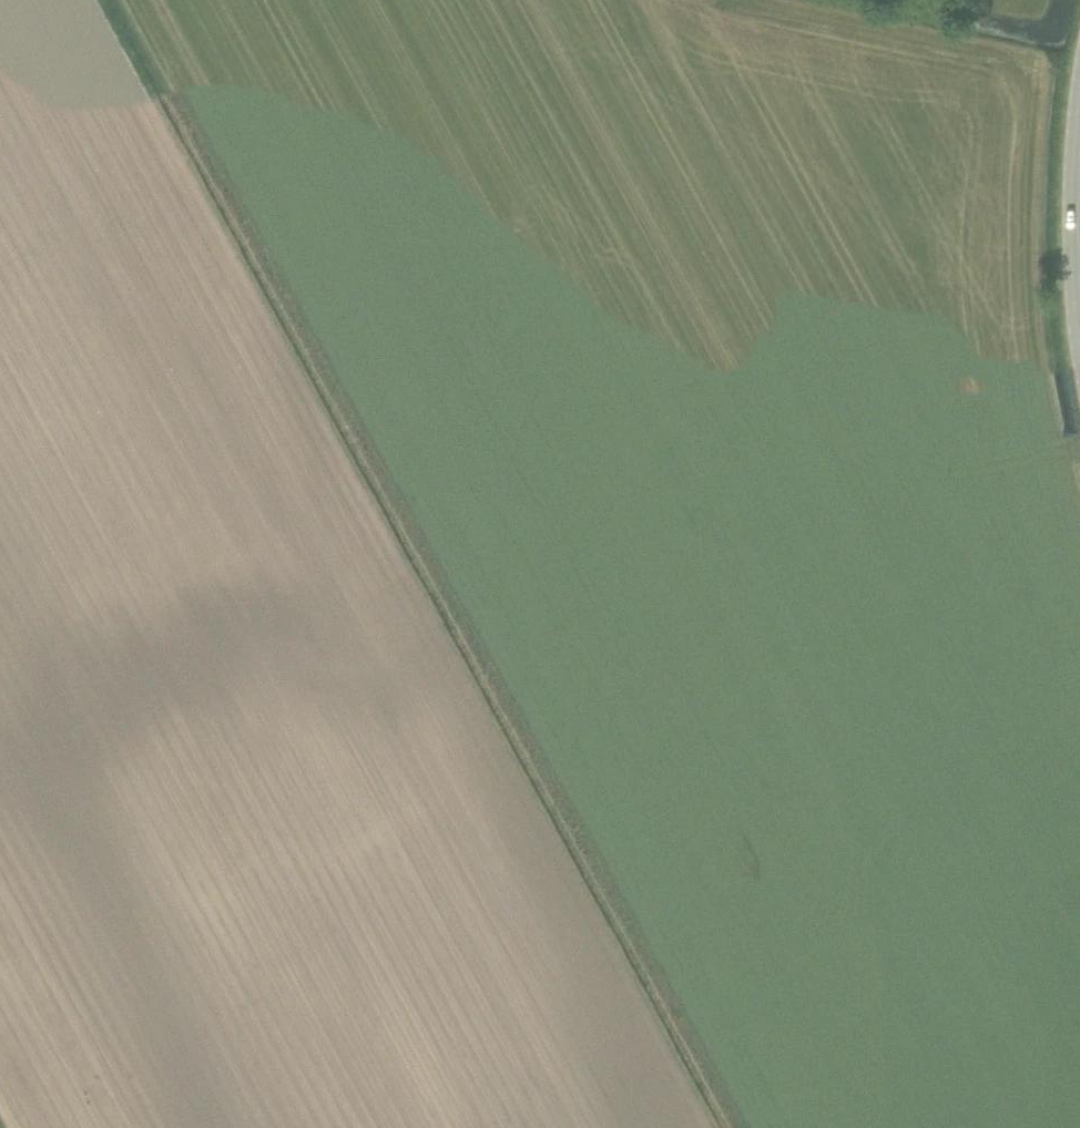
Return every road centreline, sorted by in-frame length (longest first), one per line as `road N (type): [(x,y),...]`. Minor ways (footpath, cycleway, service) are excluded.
road 1 (secondary): [(1079,318),(1074,190),(1079,130)]

